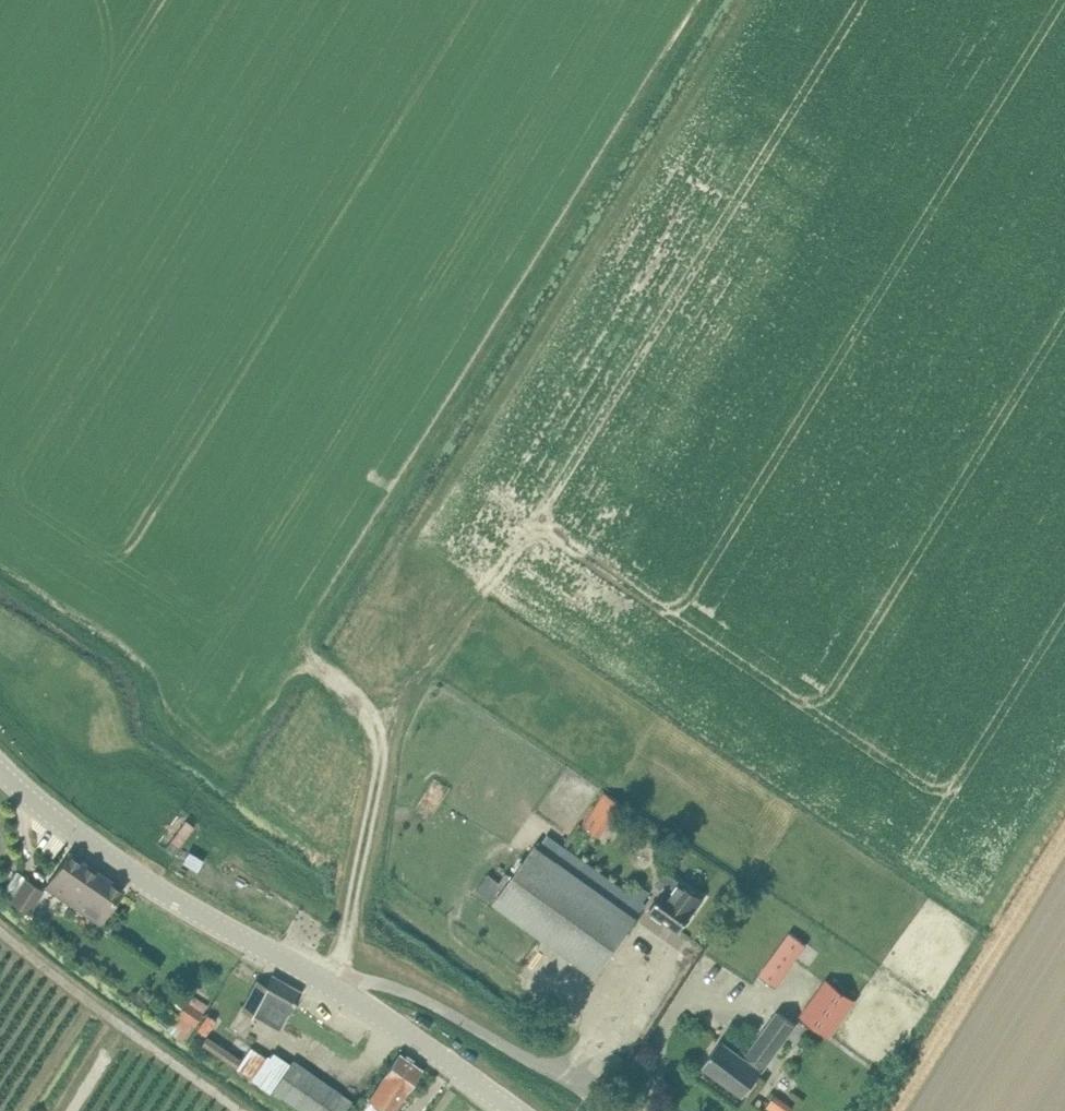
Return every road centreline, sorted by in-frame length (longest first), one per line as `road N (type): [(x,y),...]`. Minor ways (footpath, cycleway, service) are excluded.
road 1 (tertiary): [(515,1110),(335,989),(136,876),(0,770)]
road 2 (track): [(0,930),(239,1110)]
road 3 (track): [(354,898),(383,758)]

